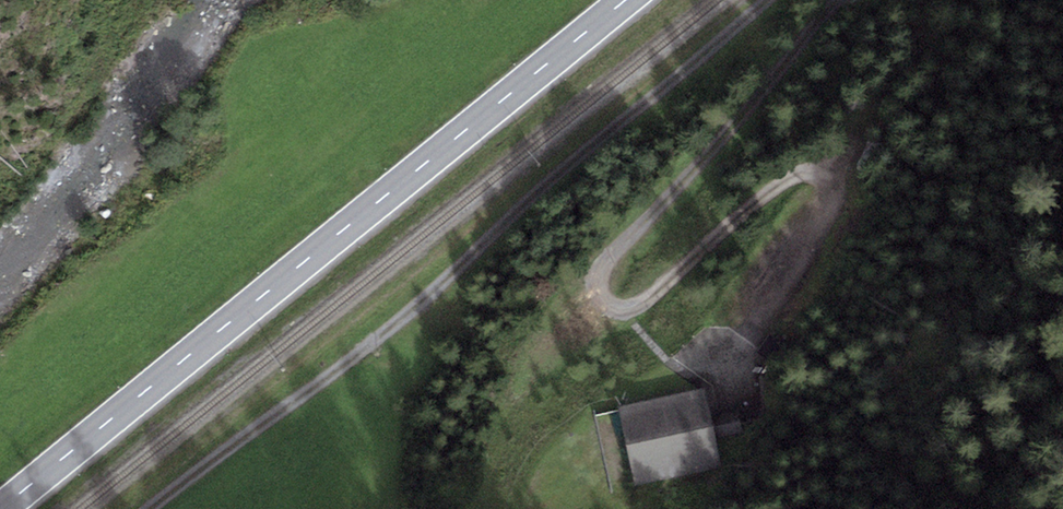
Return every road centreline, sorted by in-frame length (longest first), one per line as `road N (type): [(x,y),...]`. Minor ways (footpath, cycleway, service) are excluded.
road 1 (secondary): [(638,0),(15,508)]
road 2 (track): [(169,508),(550,194),(768,0)]

